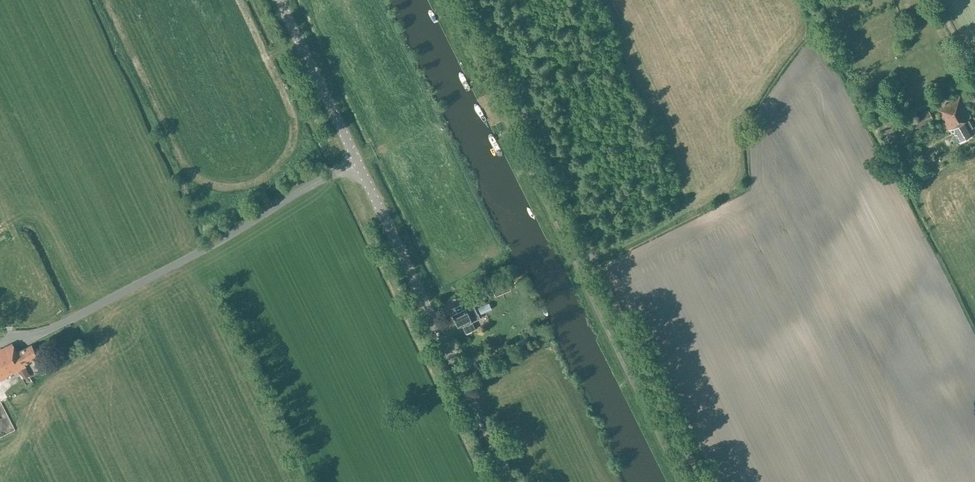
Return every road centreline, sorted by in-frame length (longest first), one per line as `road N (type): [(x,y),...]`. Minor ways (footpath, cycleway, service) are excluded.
road 1 (unclassified): [(467,0),(701,481)]
road 2 (tertiary): [(512,481),(282,0)]

